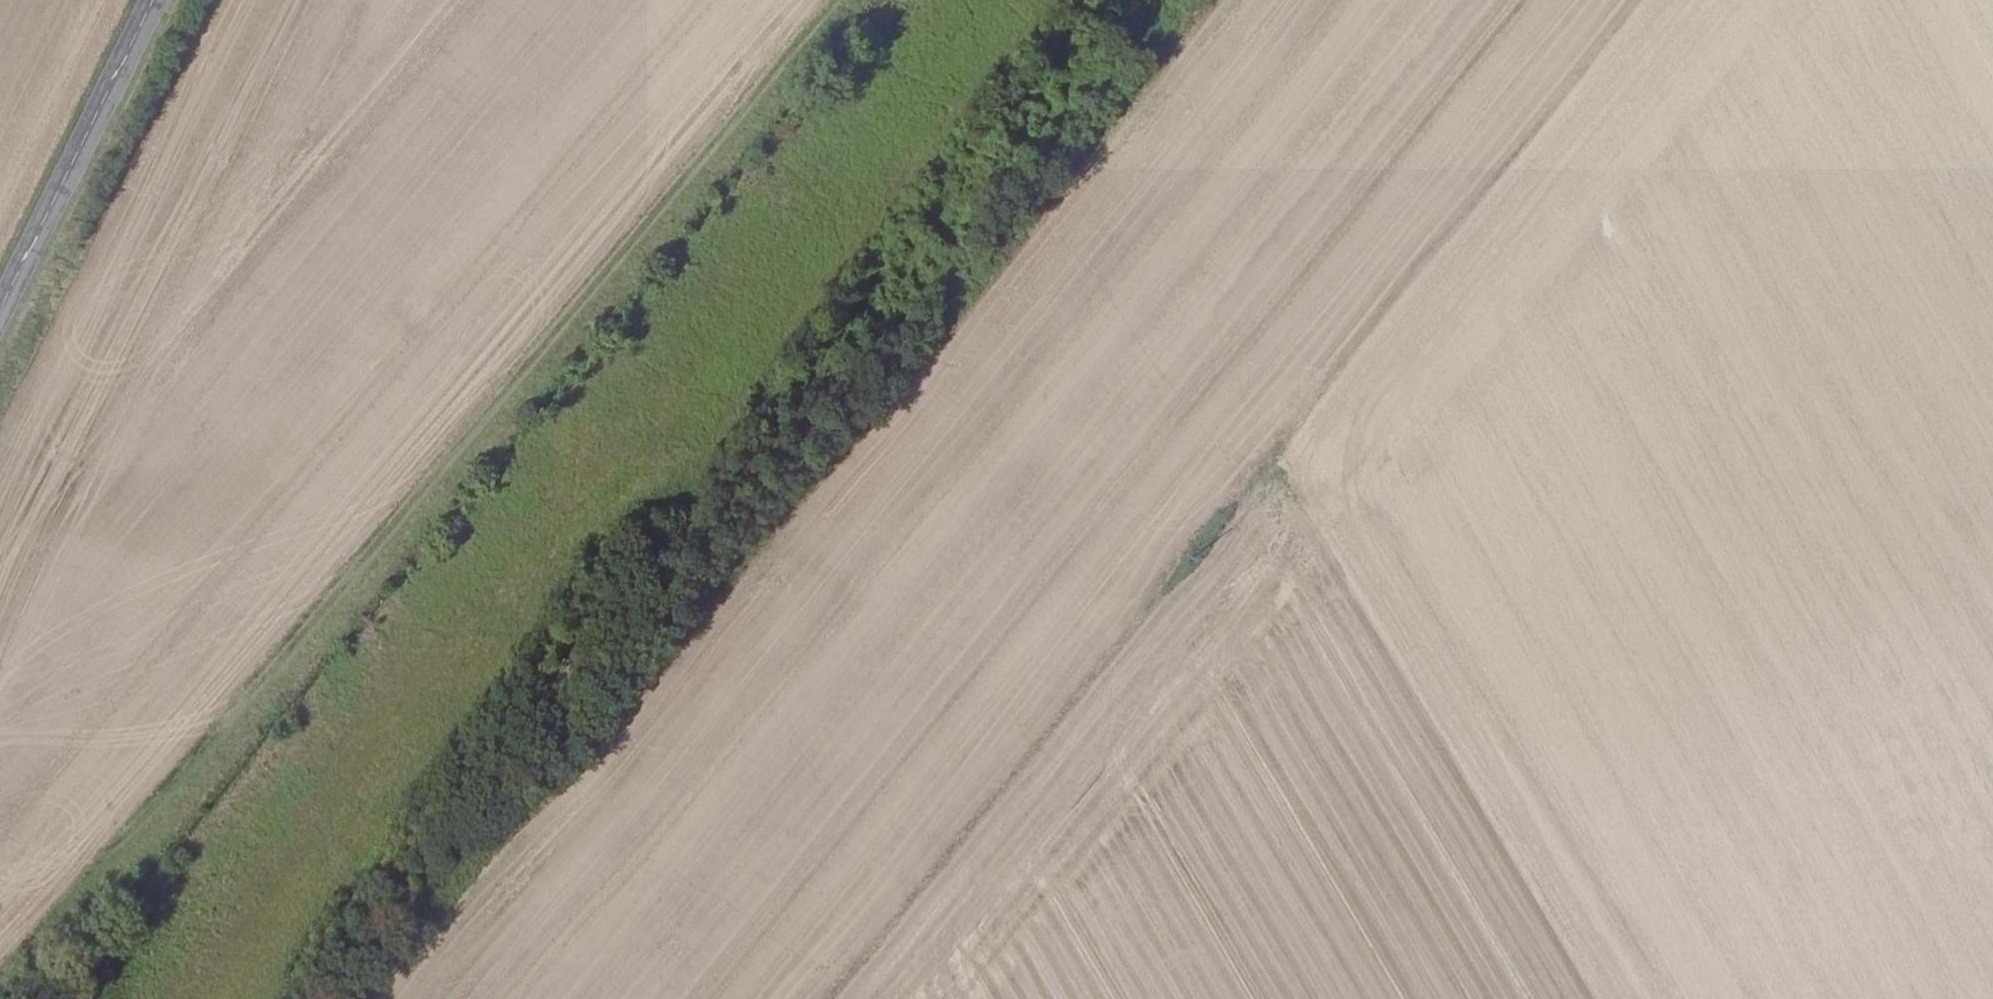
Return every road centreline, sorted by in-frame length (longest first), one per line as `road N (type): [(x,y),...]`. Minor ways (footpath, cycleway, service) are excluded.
road 1 (secondary): [(0,311),(153,0)]

